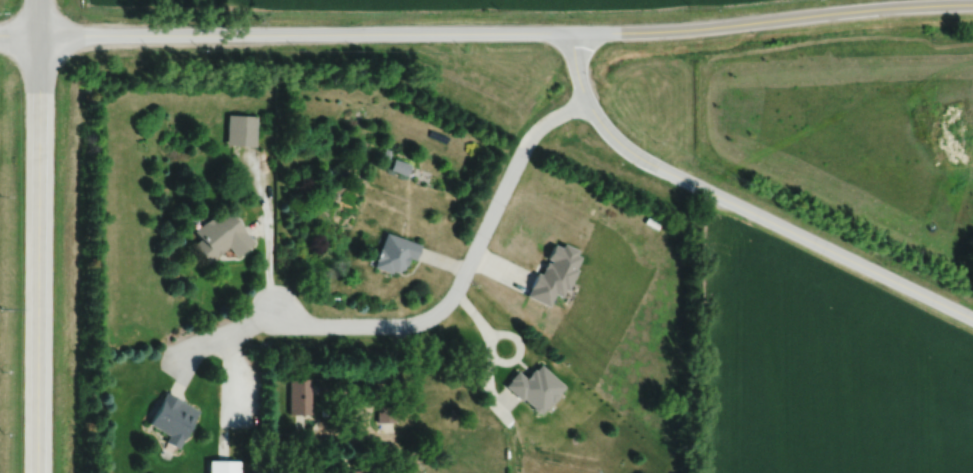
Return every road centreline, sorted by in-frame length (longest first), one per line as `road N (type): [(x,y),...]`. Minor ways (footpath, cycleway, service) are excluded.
road 1 (tertiary): [(0,35),(572,35),(972,3)]
road 2 (tertiary): [(572,35),(585,103),(628,148),(972,320)]
road 3 (secondary): [(35,472),(38,0)]
road 4 (residential): [(585,103),(530,129),(438,313),(416,323),(319,325),(274,309)]

